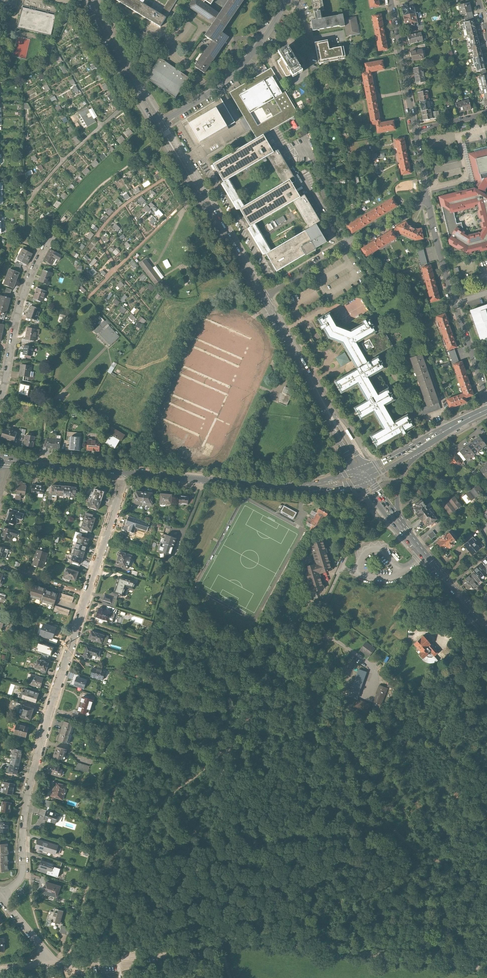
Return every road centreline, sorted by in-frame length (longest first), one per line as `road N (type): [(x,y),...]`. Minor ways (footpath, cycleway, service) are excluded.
road 1 (residential): [(124,473),(34,769),(22,874),(0,898)]
road 2 (residential): [(50,964),(237,939),(486,971)]
road 3 (track): [(297,660),(243,720),(194,829),(216,928)]
road 4 (primary): [(124,473),(297,488),(364,474)]
road 5 (residential): [(486,399),(427,199)]
road 6 (secondary): [(364,474),(263,298)]
road 7 (secondary): [(263,298),(159,124)]
road 8 (residential): [(263,298),(427,199)]
road 9 (residential): [(159,124),(235,72),(286,0)]
road 10 (residential): [(0,403),(17,314),(51,237)]
road 11 (secondary): [(159,124),(94,0)]
road 12 (primary): [(401,527),(486,629)]
road 13 (residential): [(415,130),(390,0)]

